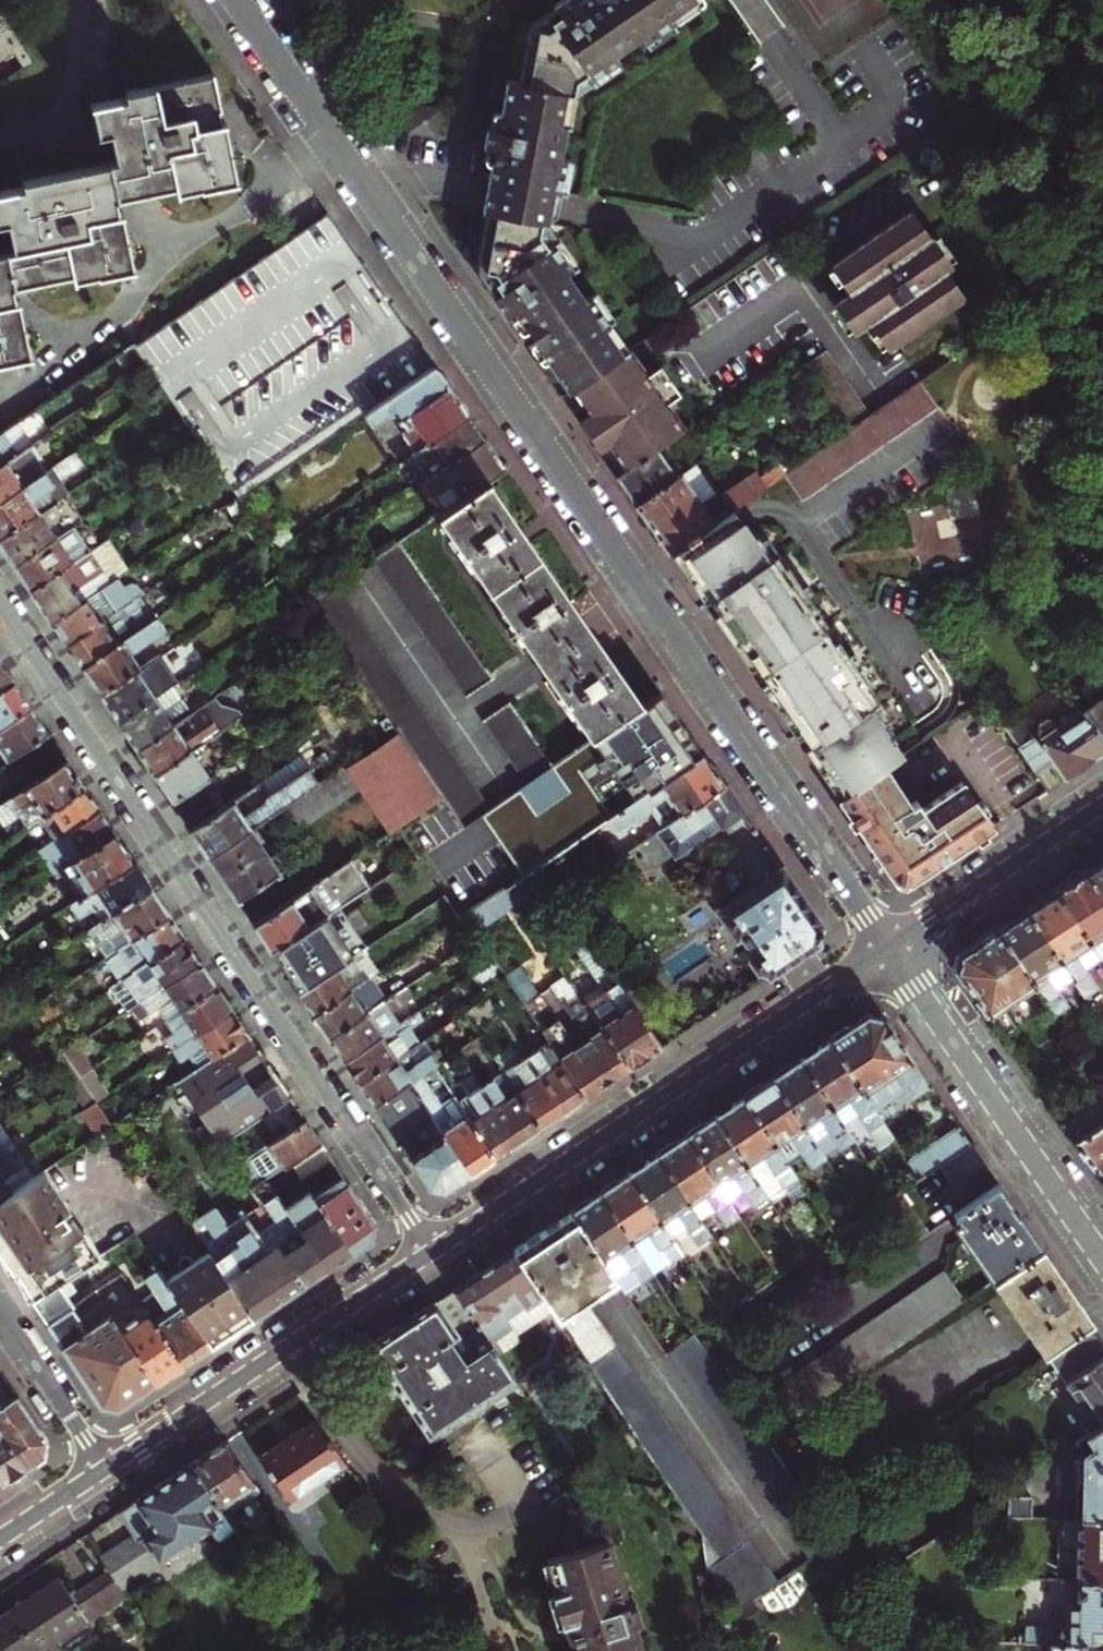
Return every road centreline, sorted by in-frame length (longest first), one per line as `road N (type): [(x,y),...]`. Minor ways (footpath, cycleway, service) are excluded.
road 1 (residential): [(234,0),(890,949)]
road 2 (residential): [(432,1251),(0,605)]
road 3 (tertiary): [(890,949),(432,1251)]
road 4 (tertiary): [(432,1251),(106,1469)]
road 5 (tertiary): [(890,949),(1102,1259)]
road 6 (tertiary): [(1102,806),(890,949)]
road 7 (residential): [(0,1313),(106,1469)]
road 8 (tertiary): [(106,1469),(0,1539)]

